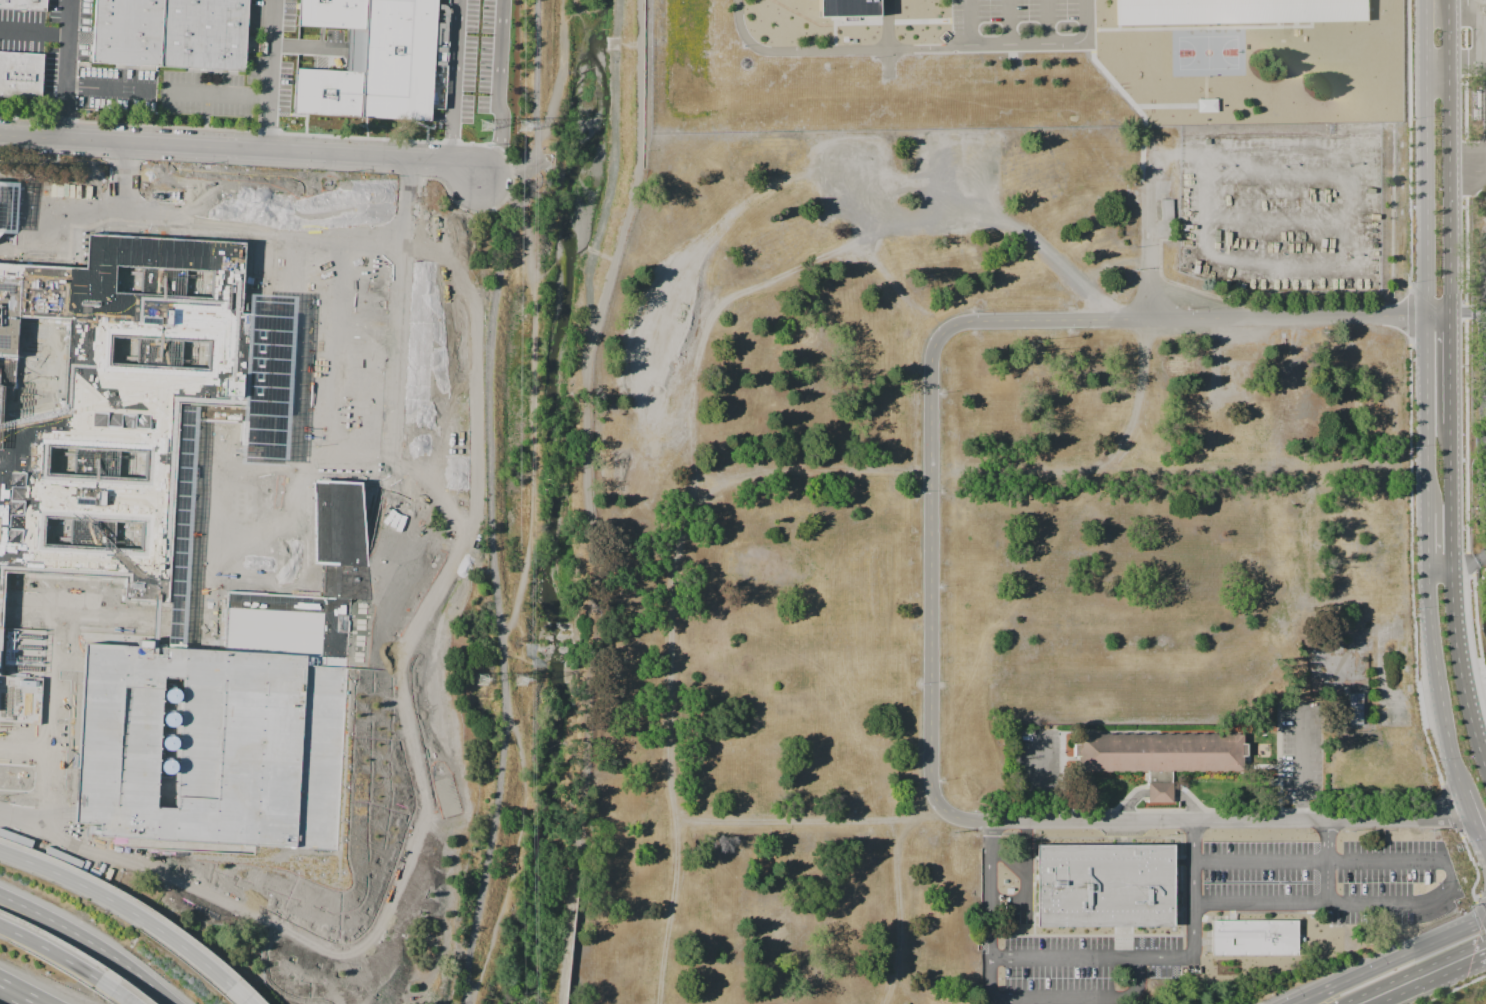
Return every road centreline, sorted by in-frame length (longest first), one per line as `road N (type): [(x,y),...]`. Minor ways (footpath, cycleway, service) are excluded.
road 1 (track): [(942,807),(900,824),(683,826),(668,758),(682,532),(700,498),(741,475),(1096,465),(1131,429),(1145,321)]
road 2 (residential): [(1469,812),(984,825),(953,818),(933,798),(930,364)]
road 3 (residential): [(1423,0),(1429,629),(1447,746),(1485,854)]
road 4 (residential): [(1449,0),(1452,566),(1457,648),(1485,763)]
road 5 (residential): [(1452,317),(970,321),(936,342),(930,364)]
road 6 (residential): [(478,179),(451,161),(0,135)]
road 7 (motorway): [(236,990),(124,908),(0,852)]
road 8 (motorway): [(173,1003),(106,952),(0,896)]
road 9 (secondary): [(1485,921),(1299,1003)]
road 10 (track): [(900,824),(892,1003)]
road 11 (track): [(669,1003),(683,826)]
road 12 (secondary): [(1371,1003),(1485,957)]

